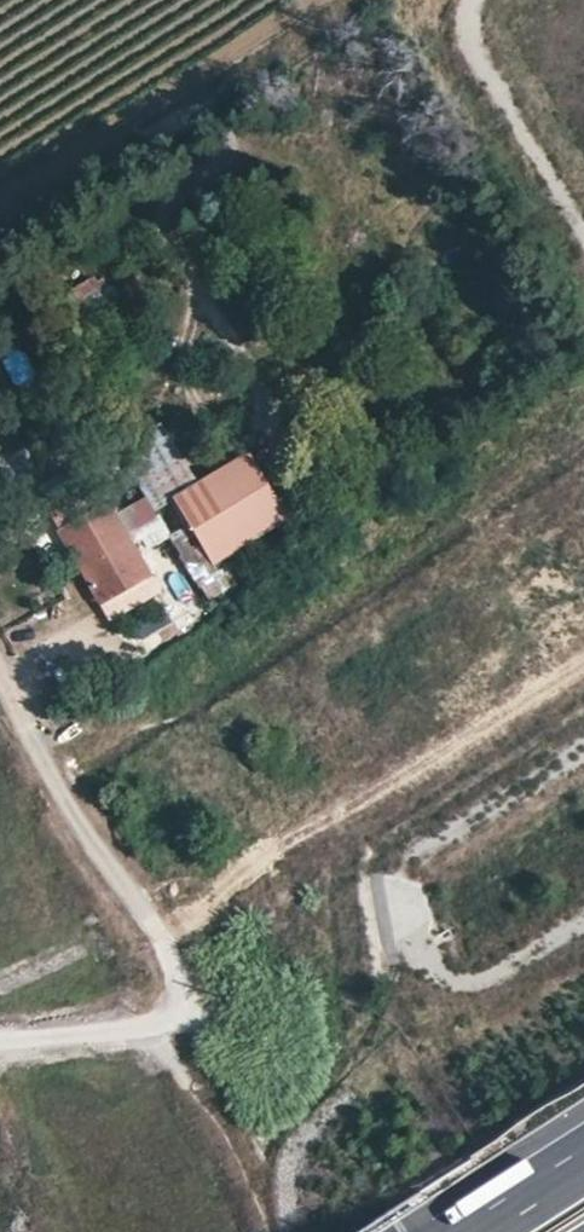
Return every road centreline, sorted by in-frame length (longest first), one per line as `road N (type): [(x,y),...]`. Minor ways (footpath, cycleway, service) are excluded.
road 1 (residential): [(0,214),(351,0)]
road 2 (residential): [(195,1023),(154,927),(75,827),(0,672)]
road 3 (track): [(149,1031),(235,1135),(268,1231)]
road 4 (unclassified): [(0,1040),(195,1023)]
road 5 (motorway): [(583,1161),(473,1231)]

